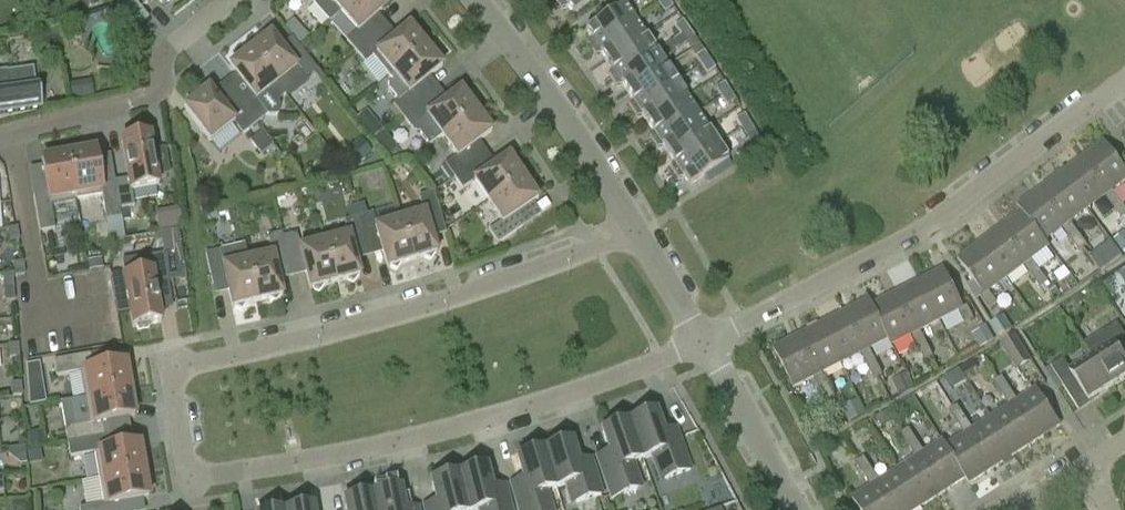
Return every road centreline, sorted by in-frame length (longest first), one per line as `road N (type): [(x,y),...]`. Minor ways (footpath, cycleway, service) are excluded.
road 1 (residential): [(706,342),(547,404),(355,453),(194,479),(170,364),(323,335),(505,282),(638,231)]
road 2 (residential): [(706,342),(972,196),(1124,80)]
road 3 (residential): [(0,139),(157,99),(168,80),(165,56),(233,0)]
road 4 (residential): [(478,0),(638,231)]
road 5 (residential): [(706,342),(793,509)]
road 6 (residential): [(638,231),(706,342)]

